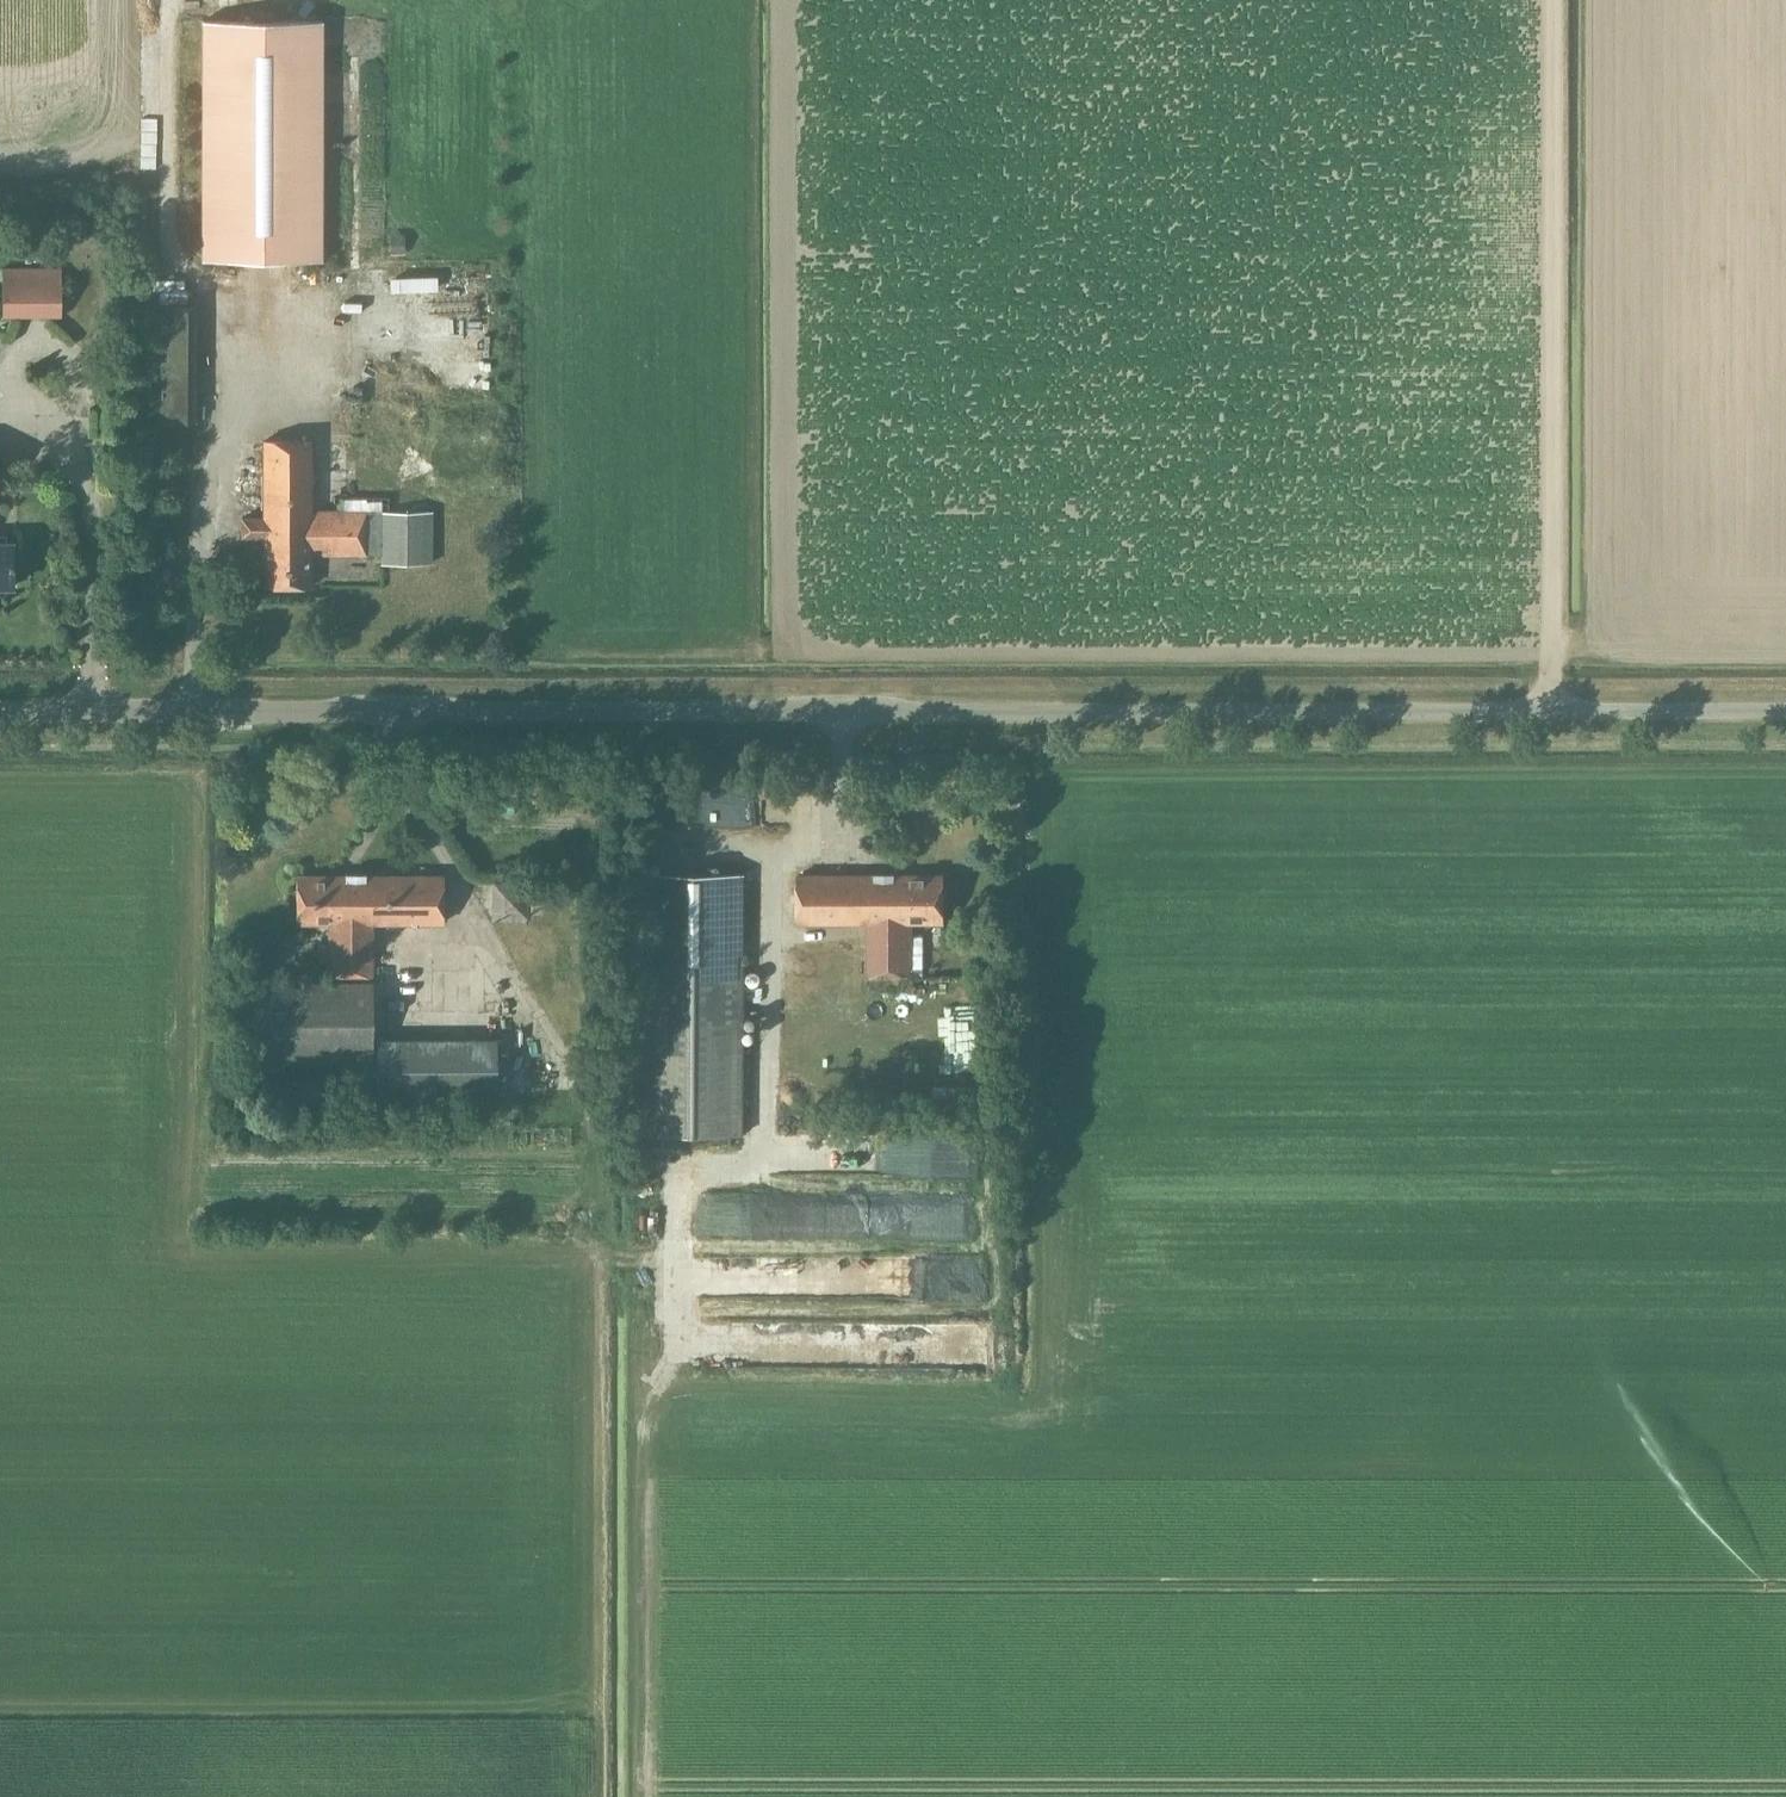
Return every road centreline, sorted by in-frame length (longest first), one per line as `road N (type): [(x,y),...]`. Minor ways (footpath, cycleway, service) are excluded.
road 1 (unclassified): [(0,711),(1785,709)]

